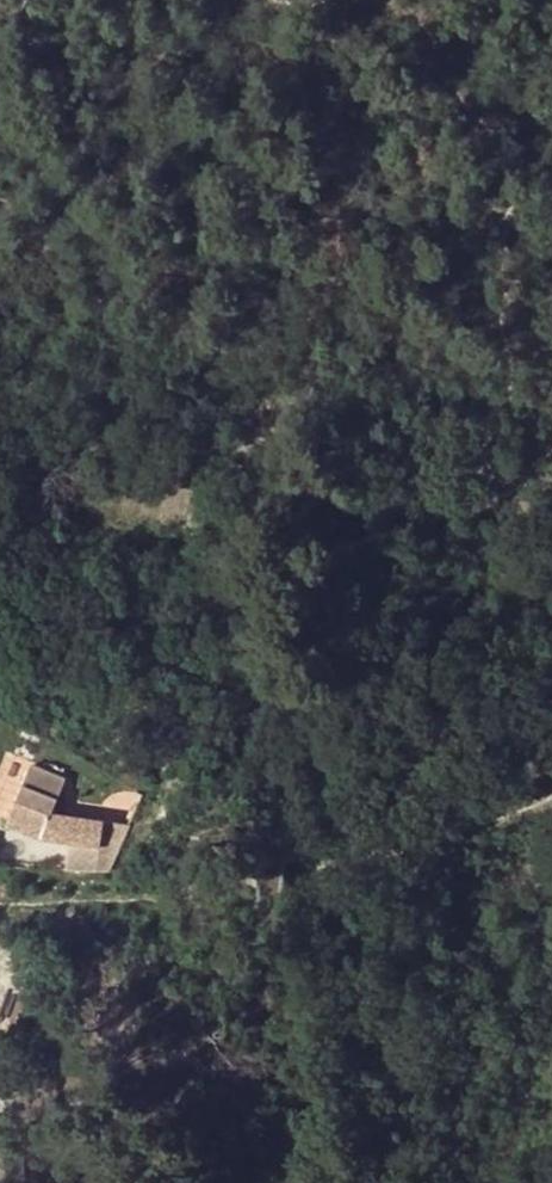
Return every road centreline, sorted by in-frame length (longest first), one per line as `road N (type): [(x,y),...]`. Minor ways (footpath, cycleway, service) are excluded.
road 1 (track): [(551,788),(492,820),(274,895),(114,909),(0,907)]

